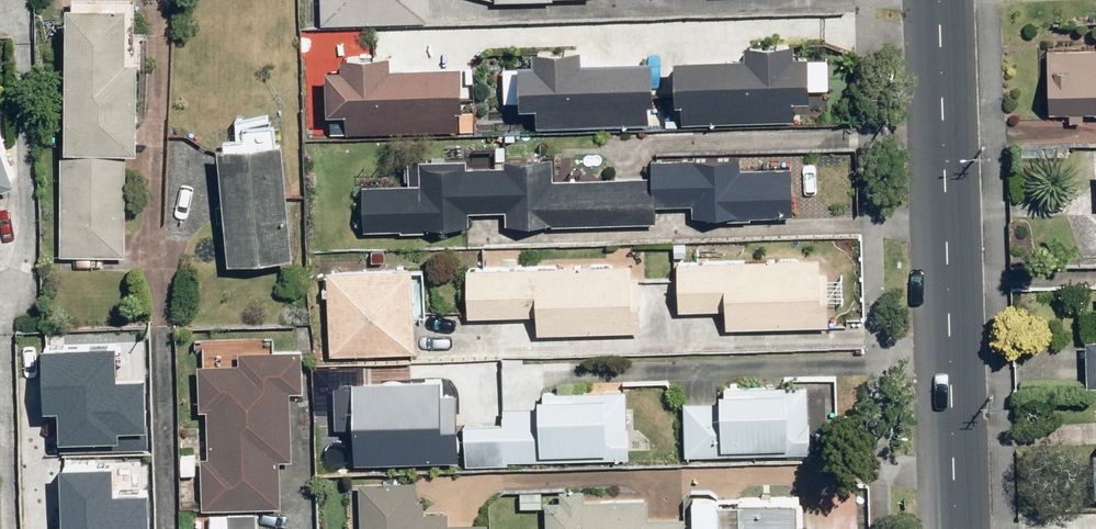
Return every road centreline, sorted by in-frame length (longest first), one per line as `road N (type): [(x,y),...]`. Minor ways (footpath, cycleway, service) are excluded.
road 1 (primary): [(955,528),(939,0)]

